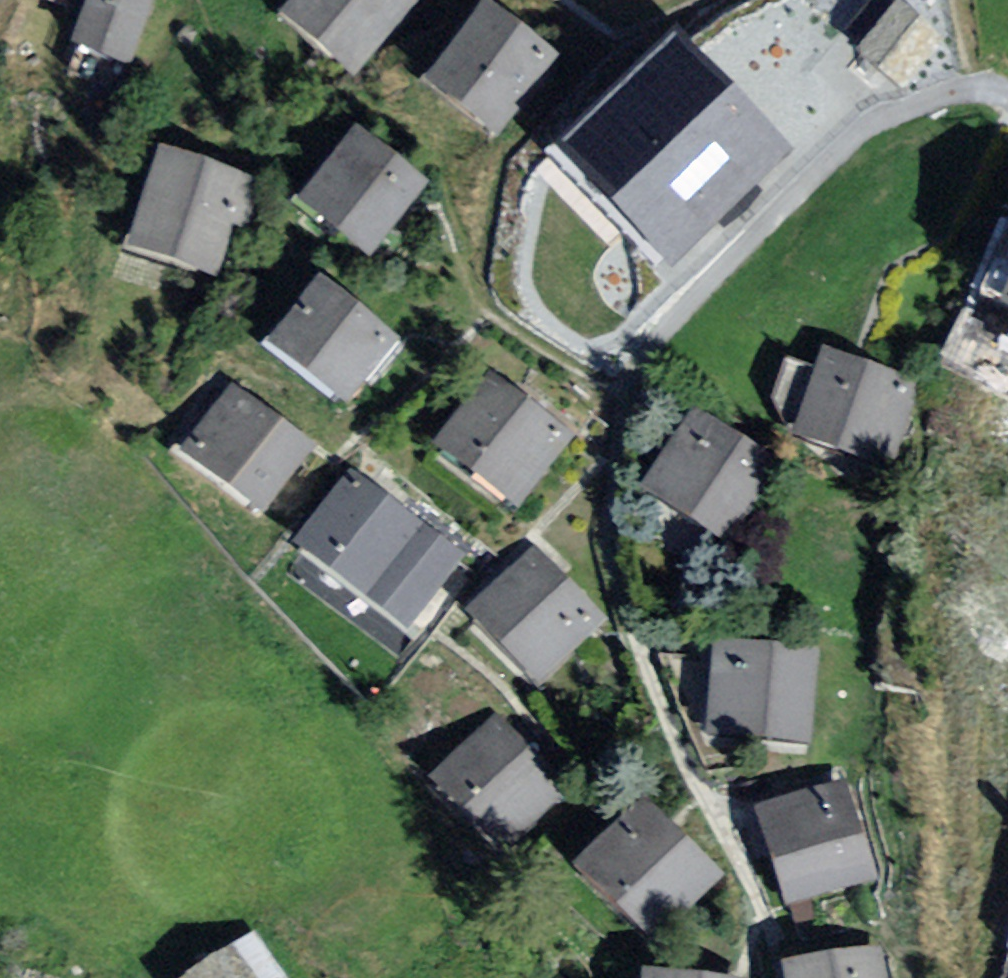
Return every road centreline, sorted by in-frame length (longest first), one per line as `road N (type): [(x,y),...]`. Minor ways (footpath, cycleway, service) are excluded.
road 1 (residential): [(1007,95),(942,96),(869,134),(787,201),(622,384)]

